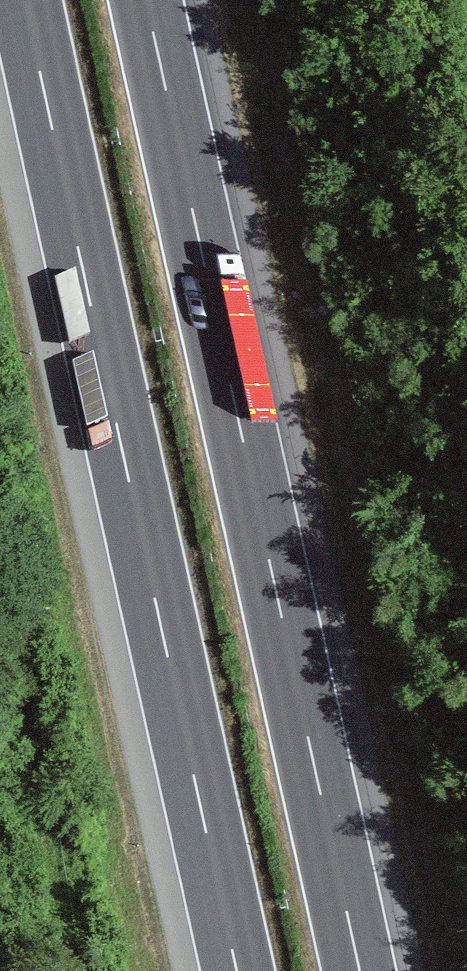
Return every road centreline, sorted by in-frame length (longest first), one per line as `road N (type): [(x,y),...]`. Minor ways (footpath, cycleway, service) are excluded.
road 1 (motorway): [(24,0),(237,970)]
road 2 (motorway): [(359,970),(146,0)]

